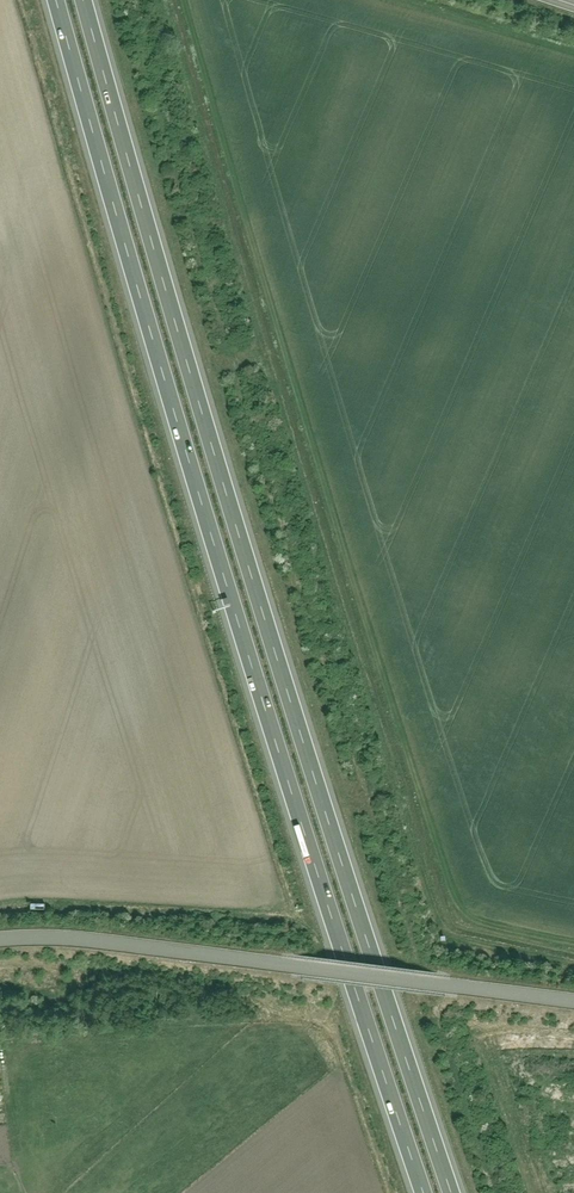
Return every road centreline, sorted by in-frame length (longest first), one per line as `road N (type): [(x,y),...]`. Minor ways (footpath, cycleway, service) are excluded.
road 1 (motorway): [(453,1192),(285,683),(84,0)]
road 2 (motorway): [(57,0),(215,550),(425,1192)]
road 3 (unclassified): [(446,990),(83,944),(0,941)]
road 4 (residential): [(573,1006),(446,990)]

